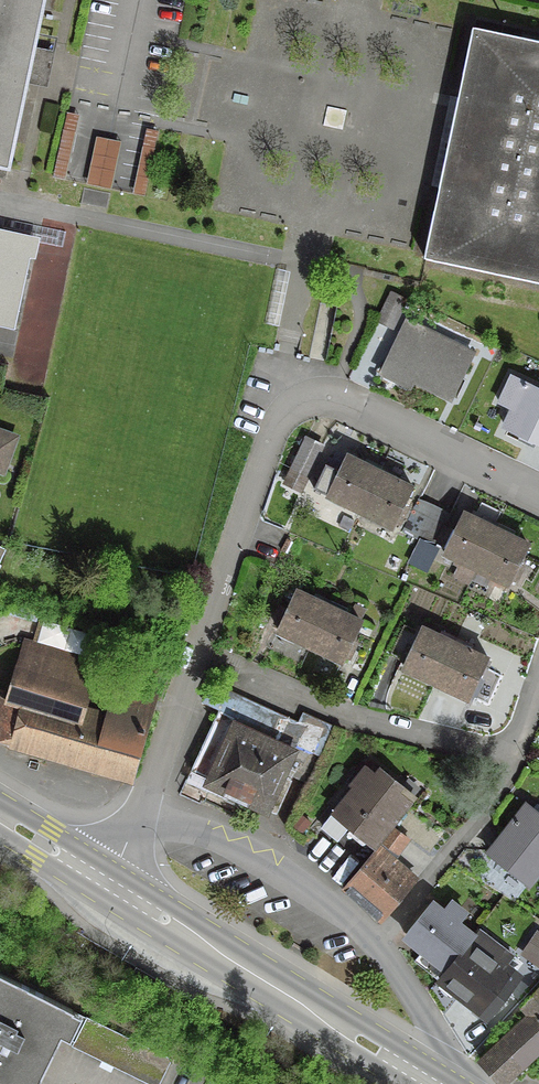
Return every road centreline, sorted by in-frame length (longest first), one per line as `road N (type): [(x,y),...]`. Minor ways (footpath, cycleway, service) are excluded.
road 1 (residential): [(108,883),(189,683),(287,400),(314,389),(350,396),(538,489)]
road 2 (primary): [(435,1083),(108,883)]
road 3 (primary): [(108,883),(0,816)]

